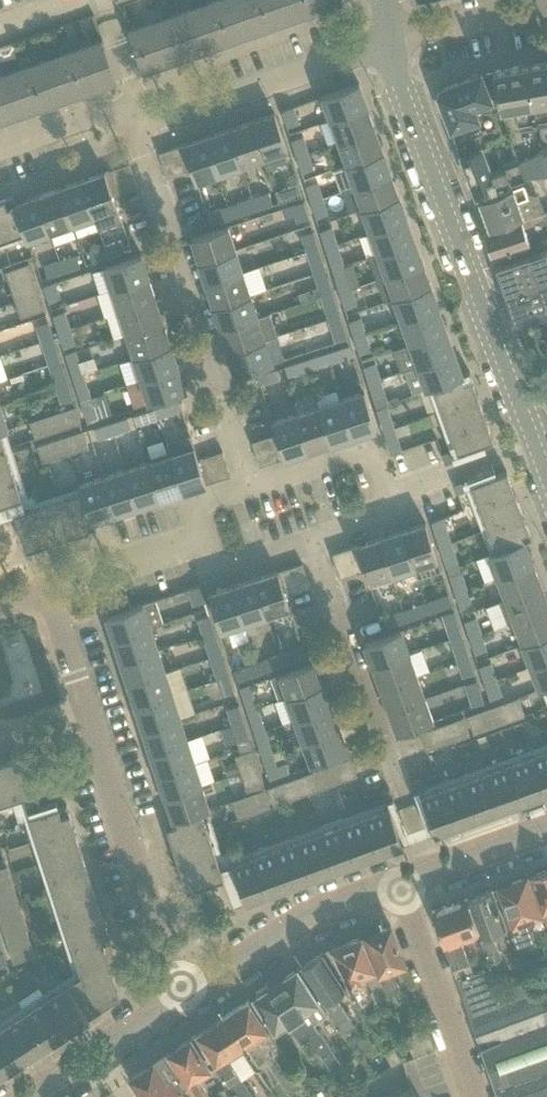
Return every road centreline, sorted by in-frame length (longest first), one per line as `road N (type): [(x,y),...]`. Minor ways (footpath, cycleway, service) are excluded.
road 1 (unclassified): [(546,488),(388,47)]
road 2 (residential): [(248,491),(141,147),(141,120)]
road 3 (residential): [(431,872),(311,544)]
road 4 (residential): [(181,999),(88,718)]
road 5 (residential): [(141,120),(173,117),(388,47)]
road 6 (tertiary): [(181,999),(308,918),(398,883)]
road 7 (unclassified): [(476,1096),(398,883)]
road 8 (tertiary): [(31,1096),(181,999)]
road 9 (residential): [(248,491),(362,453),(380,500)]
road 10 (residential): [(50,598),(203,543)]
road 11 (residential): [(388,47),(546,10)]
road 12 (residential): [(0,148),(84,119),(141,120)]
road 13 (residential): [(203,543),(215,577),(311,544)]
road 14 (residential): [(88,718),(50,598)]
road 15 (tertiary): [(431,872),(546,829)]

